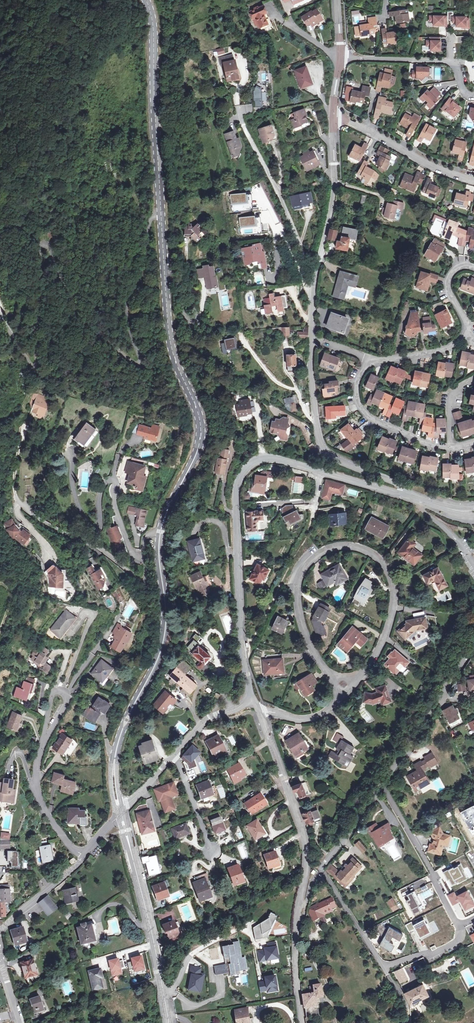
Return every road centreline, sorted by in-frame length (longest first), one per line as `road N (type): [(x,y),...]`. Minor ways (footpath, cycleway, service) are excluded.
road 1 (secondary): [(160,532),(201,431),(169,338),(146,0)]
road 2 (tertiary): [(404,496),(274,459),(245,469),(236,496),(238,599),(251,697)]
road 3 (residential): [(353,683),(384,641),(393,598),(378,561),(361,548),(315,553),(300,583),(308,643),(337,678)]
road 4 (secondary): [(120,810),(116,750),(164,639),(160,532)]
road 5 (unclassified): [(312,339),(336,181),(333,111)]
road 6 (secondary): [(169,1022),(120,810)]
road 7 (residential): [(260,712),(303,836),(299,910)]
road 8 (unclassified): [(404,496),(321,443),(312,339)]
road 9 (residential): [(20,505),(104,552),(140,583),(148,575),(142,556)]
road 10 (residential): [(458,927),(381,786)]
road 11 (residential): [(473,180),(333,111)]
road 12 (residential): [(473,97),(452,61),(341,58)]
road 13 (residential): [(452,447),(368,415),(358,388),(376,362)]
road 14 (residential): [(82,859),(39,793),(46,735)]

